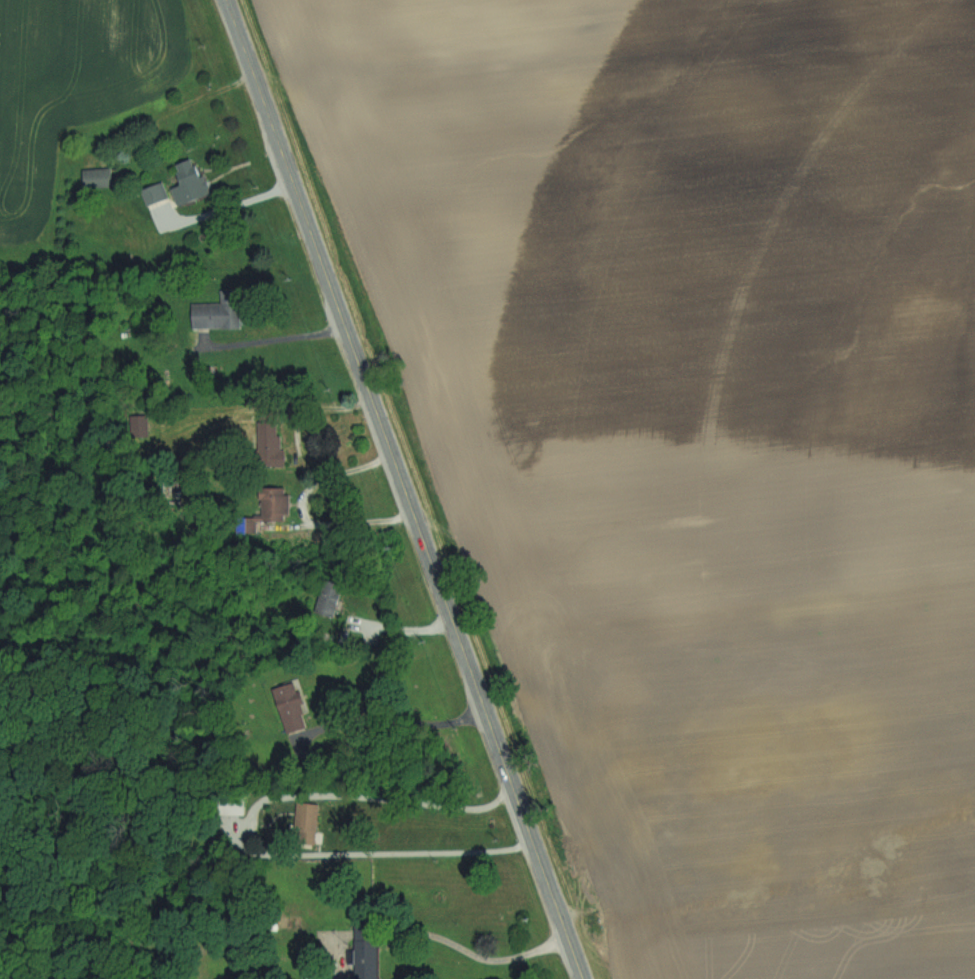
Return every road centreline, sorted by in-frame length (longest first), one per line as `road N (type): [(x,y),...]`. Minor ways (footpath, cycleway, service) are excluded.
road 1 (secondary): [(583,978),(226,0)]

